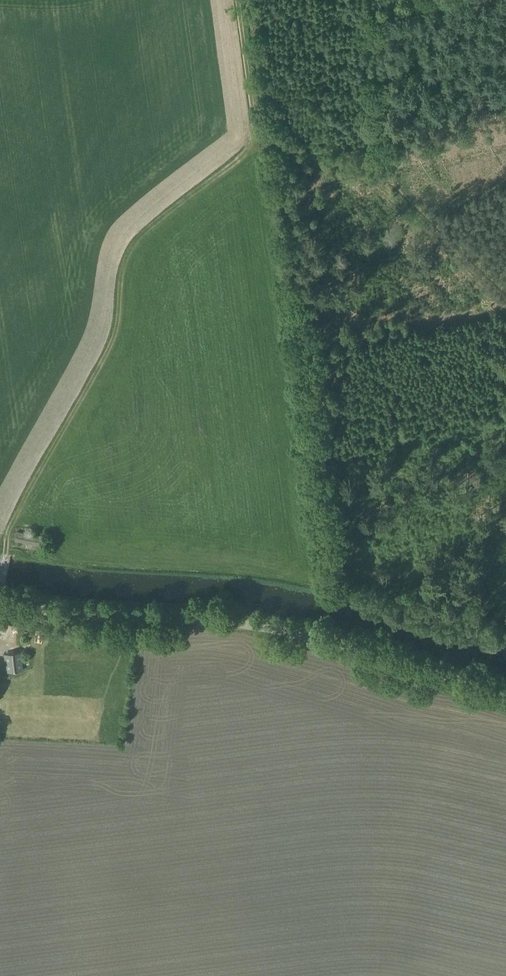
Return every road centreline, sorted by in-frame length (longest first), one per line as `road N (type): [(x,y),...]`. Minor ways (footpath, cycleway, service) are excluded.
road 1 (track): [(0,576),(24,502),(113,343),(119,258),(254,147),(258,129),(238,0)]
road 2 (unclassified): [(505,698),(268,629),(0,605)]
road 3 (track): [(256,138),(375,185),(502,304)]

